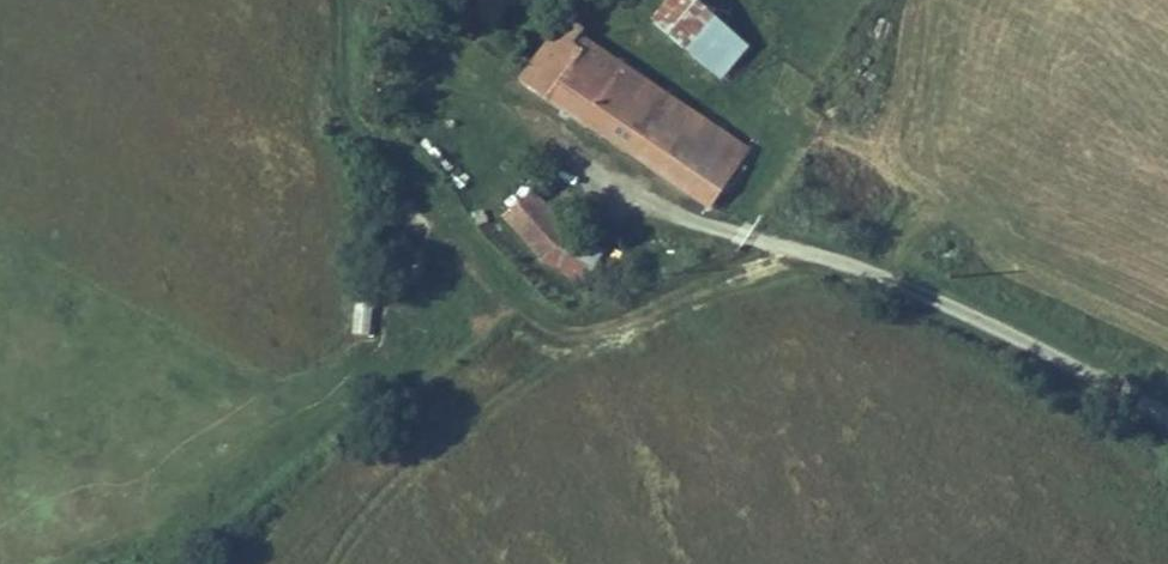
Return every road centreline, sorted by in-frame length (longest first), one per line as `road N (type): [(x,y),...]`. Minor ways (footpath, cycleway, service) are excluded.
road 1 (unclassified): [(806,249),(1061,356),(1167,421)]

